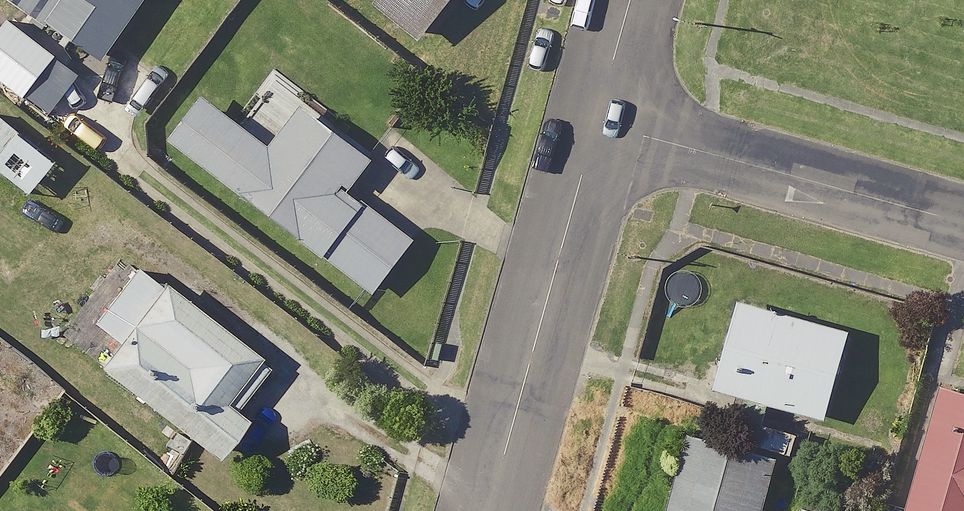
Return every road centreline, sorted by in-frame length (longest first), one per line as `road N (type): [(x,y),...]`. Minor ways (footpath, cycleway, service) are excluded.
road 1 (tertiary): [(491,510),(599,121)]
road 2 (residential): [(599,121),(963,223)]
road 3 (tertiary): [(599,121),(632,0)]

